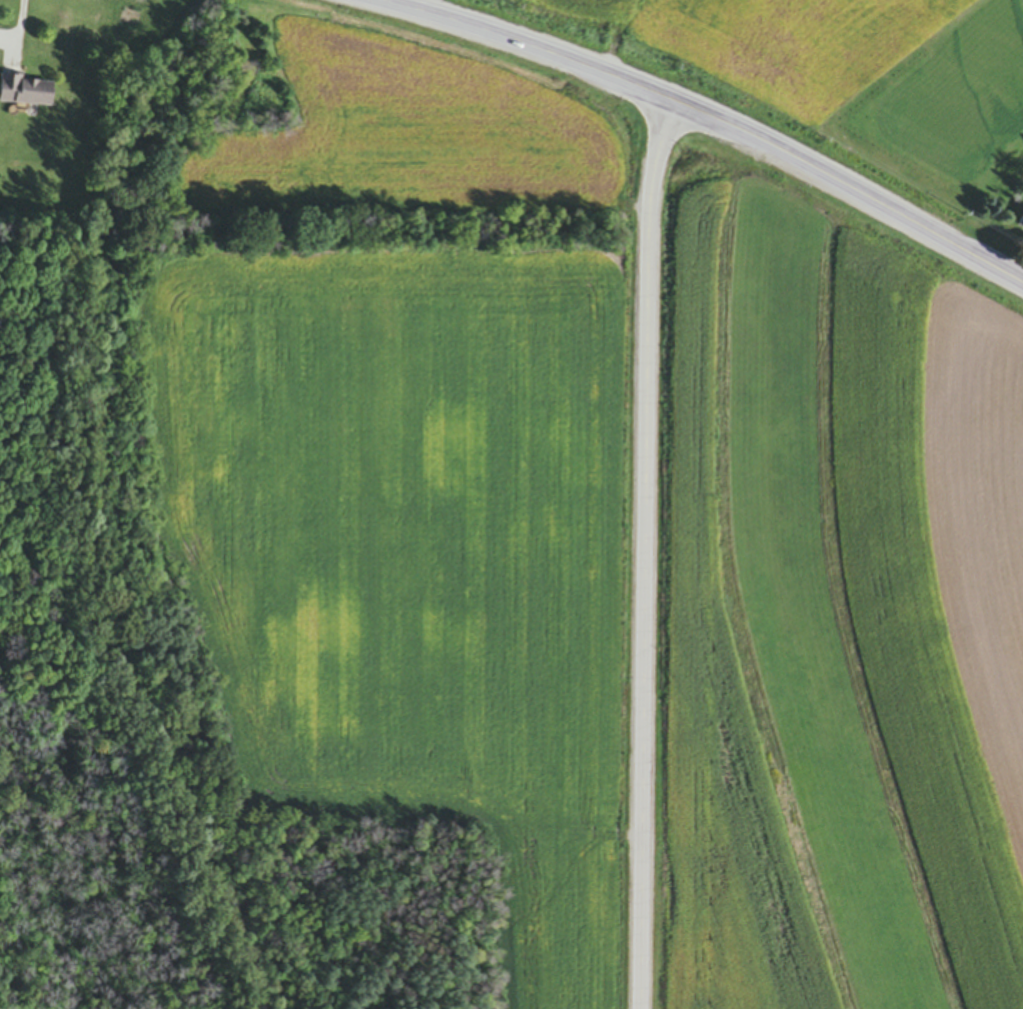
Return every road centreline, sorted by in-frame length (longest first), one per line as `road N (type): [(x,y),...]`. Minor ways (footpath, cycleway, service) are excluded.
road 1 (secondary): [(640,1008),(652,91)]
road 2 (secondary): [(1022,281),(652,91)]
road 3 (secondary): [(652,91),(385,0)]

